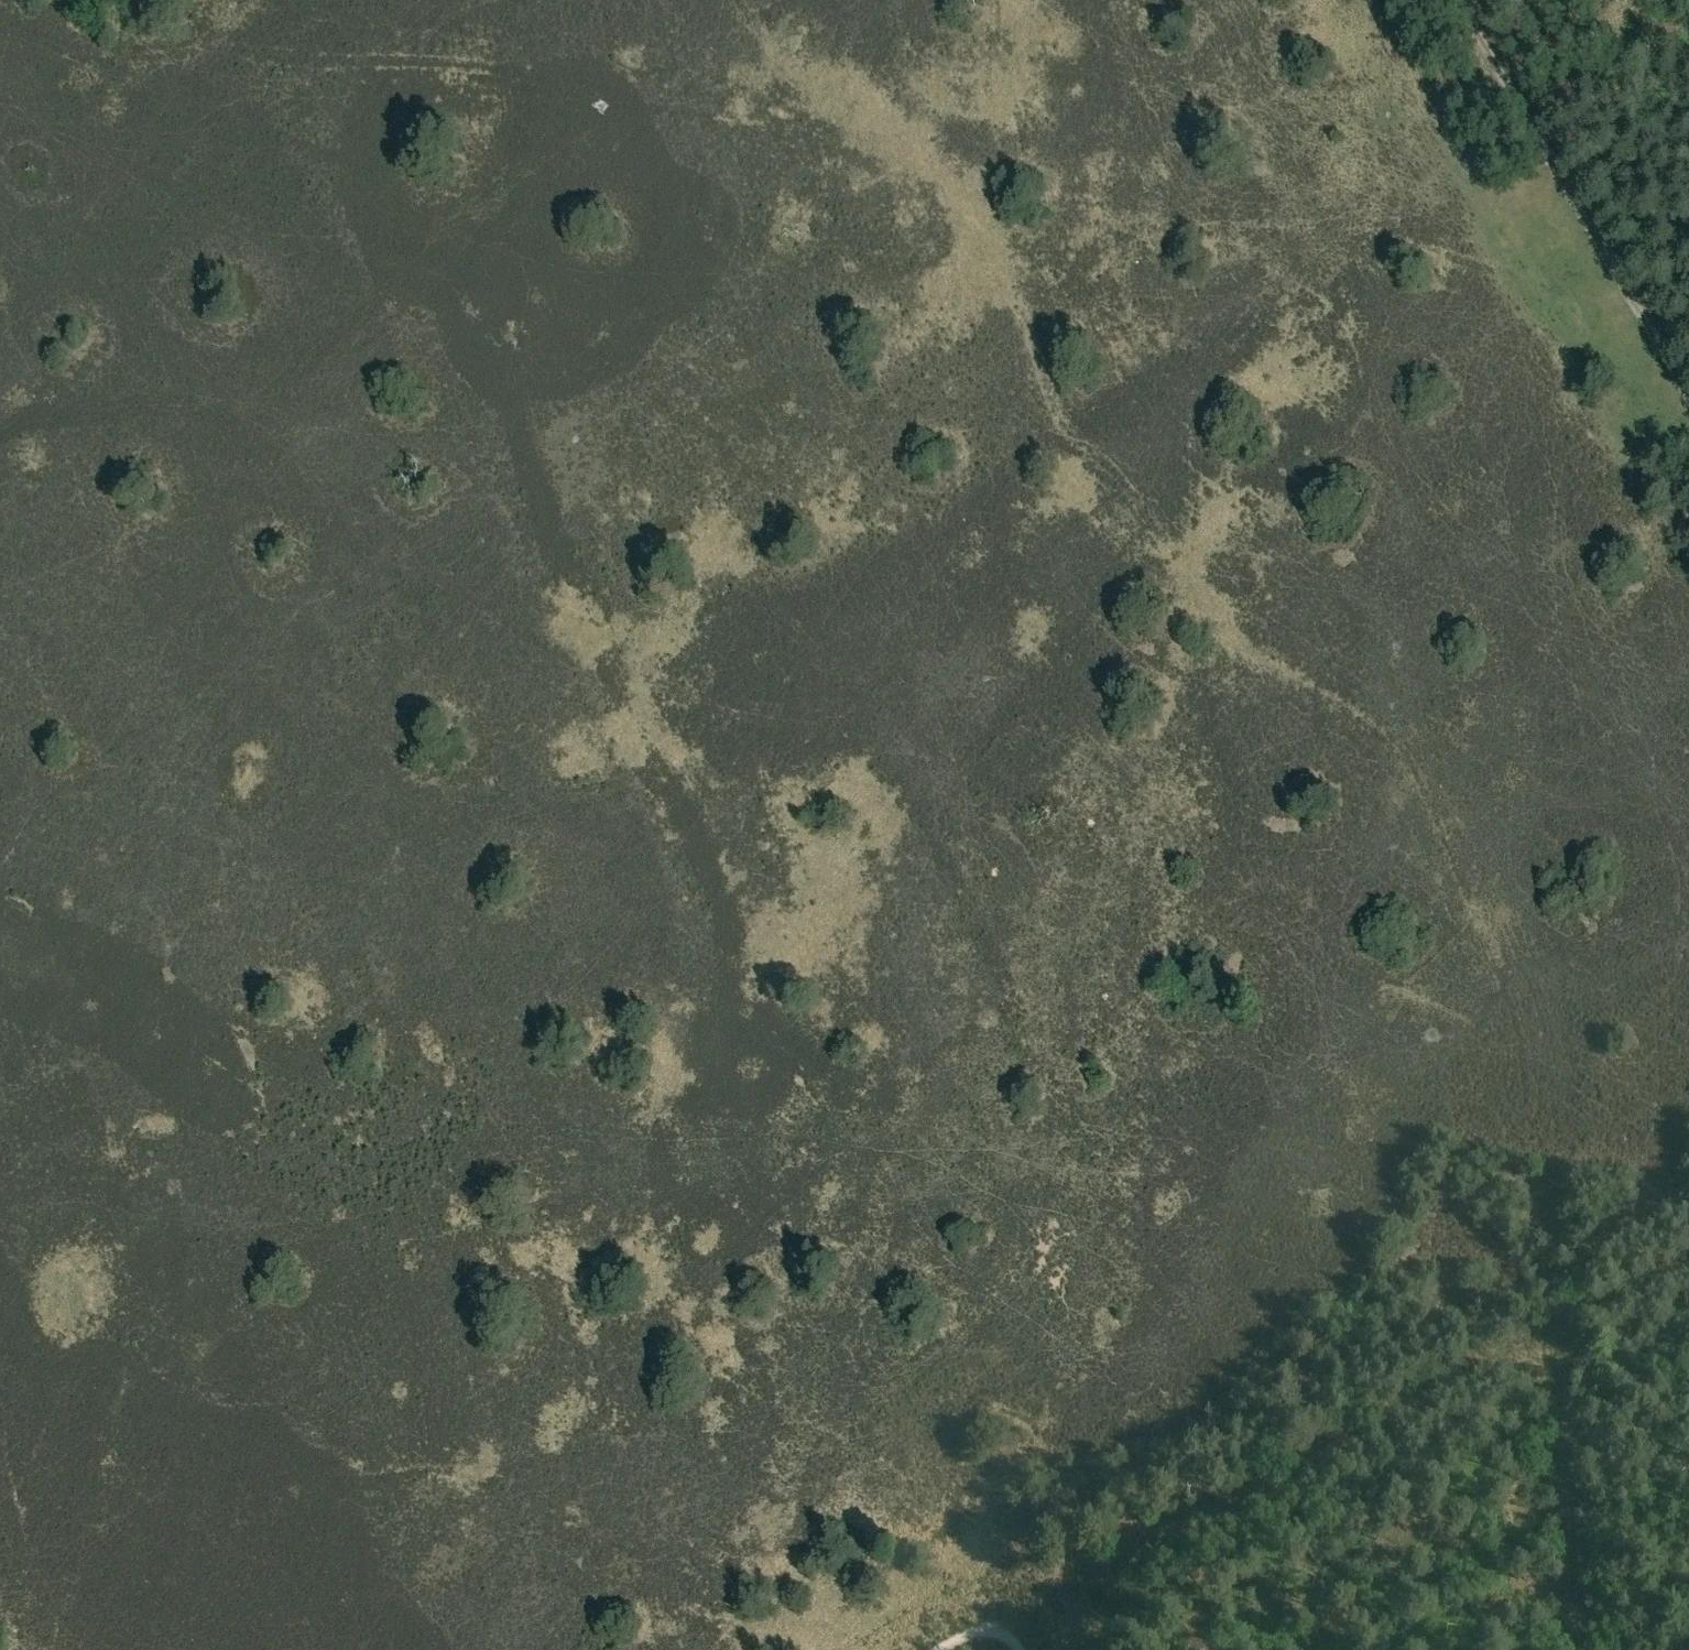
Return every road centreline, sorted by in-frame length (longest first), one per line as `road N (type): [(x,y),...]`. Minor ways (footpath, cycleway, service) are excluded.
road 1 (track): [(1456,0),(1688,399)]

